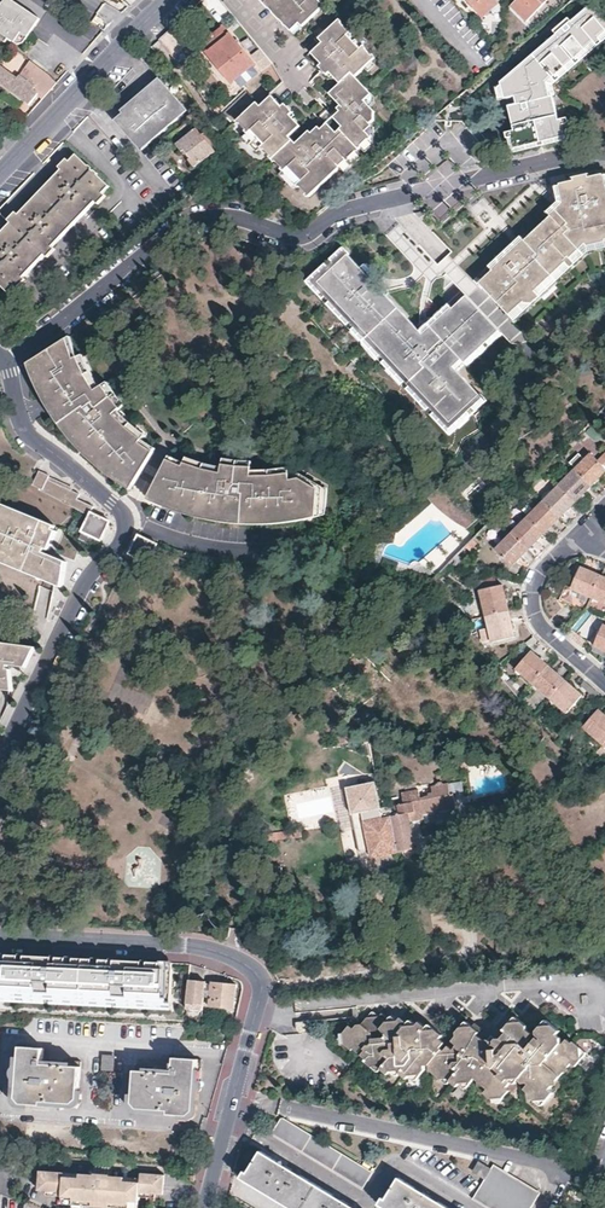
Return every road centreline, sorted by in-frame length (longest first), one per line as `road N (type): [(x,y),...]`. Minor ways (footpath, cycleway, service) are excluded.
road 1 (residential): [(0,939),(192,946),(231,957),(259,979),(205,1207)]
road 2 (residential): [(5,364),(189,224),(221,217),(302,236),(344,210),(413,195)]
road 3 (residential): [(0,764),(82,588),(121,544),(124,517)]
road 4 (residential): [(0,175),(167,0)]
road 5 (residential): [(604,687),(539,626),(532,602),(540,571),(581,533)]
road 6 (residential): [(124,517),(24,430),(5,364)]
road 7 (residential): [(309,554),(194,547),(124,517)]
road 8 (residential): [(475,180),(604,157)]

